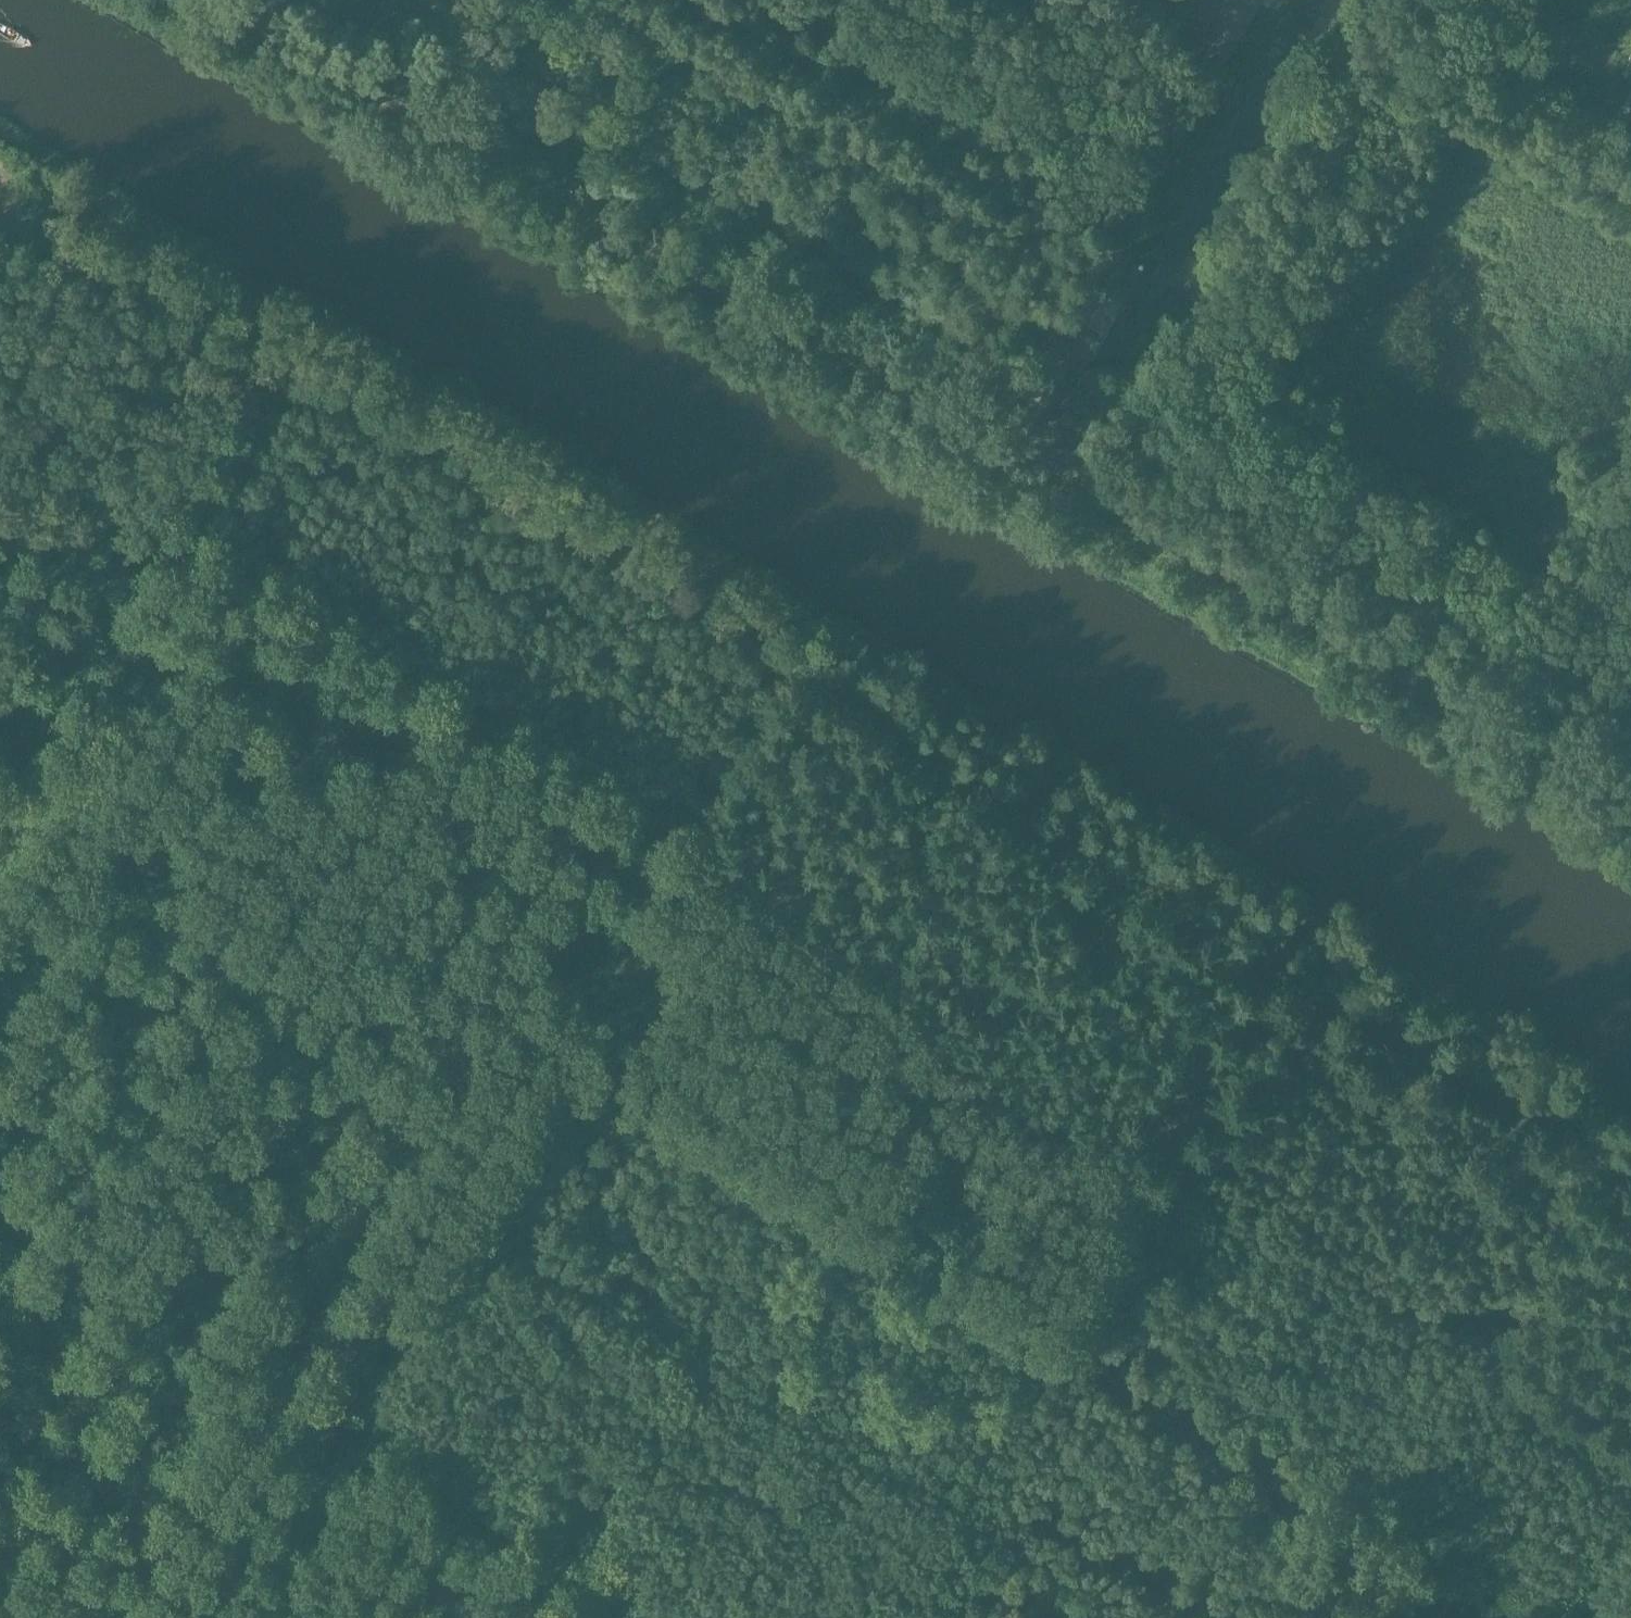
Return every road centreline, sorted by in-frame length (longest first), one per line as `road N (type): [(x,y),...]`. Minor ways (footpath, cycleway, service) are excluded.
road 1 (track): [(1630,1156),(1095,856),(847,678),(127,268),(13,229)]
road 2 (unclassified): [(210,0),(1008,445),(1257,0)]
road 3 (track): [(232,1617),(733,782)]
road 4 (track): [(733,782),(804,660)]

